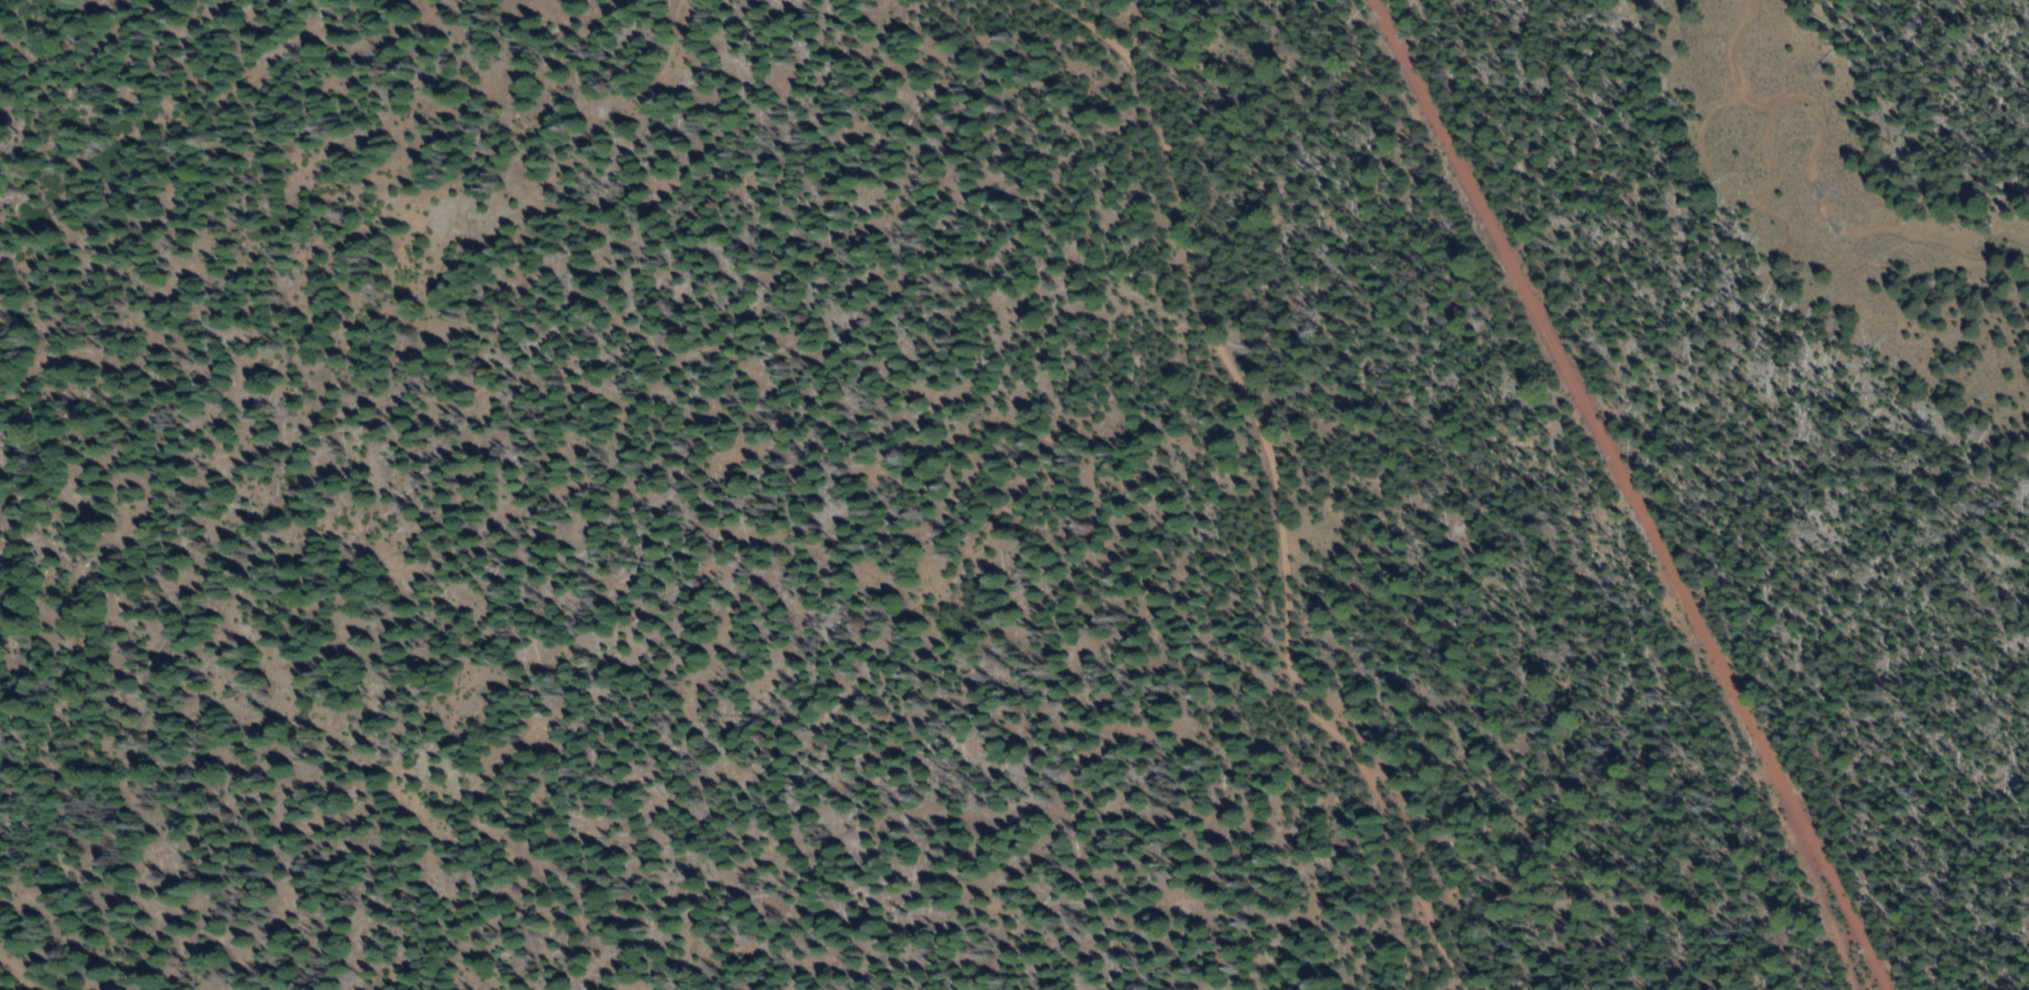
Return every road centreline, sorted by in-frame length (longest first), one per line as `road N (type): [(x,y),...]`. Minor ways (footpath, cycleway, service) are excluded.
road 1 (track): [(1054,0),(1105,35),(1144,81),(1181,195),(1205,317),(1280,487),(1294,690),(1358,752),(1477,989)]
road 2 (track): [(646,989),(524,830),(342,721),(290,612),(172,499),(89,438),(0,305)]

